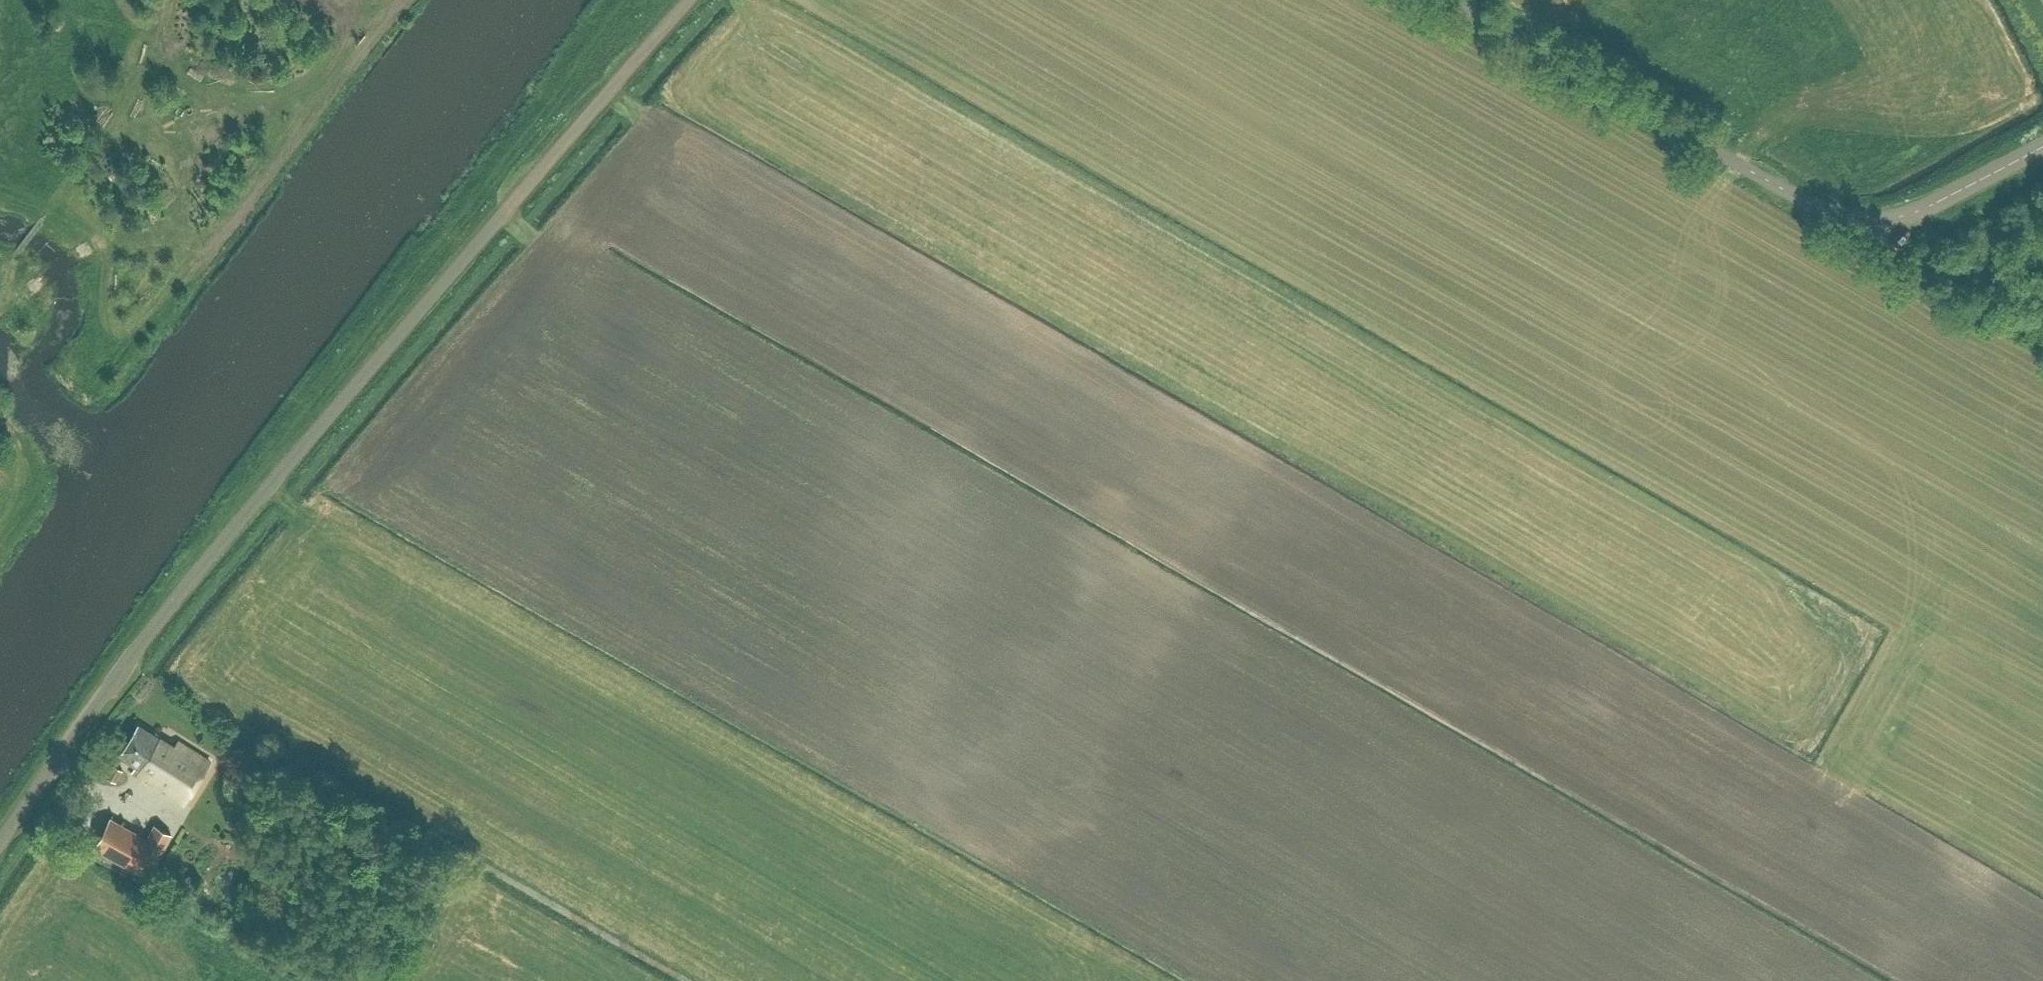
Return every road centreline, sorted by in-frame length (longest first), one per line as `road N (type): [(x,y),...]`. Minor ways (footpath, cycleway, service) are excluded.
road 1 (residential): [(0,848),(123,671),(245,519),(693,0)]
road 2 (residential): [(1452,0),(1802,199),(1850,218),(1910,213),(2042,144)]
road 3 (track): [(410,0),(192,275),(115,389)]

